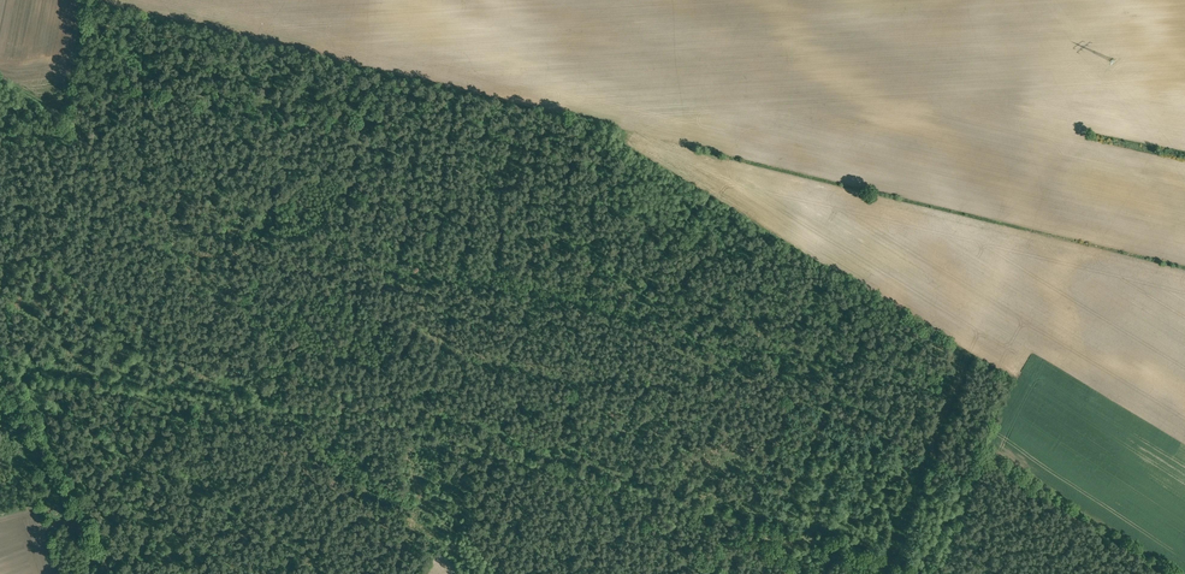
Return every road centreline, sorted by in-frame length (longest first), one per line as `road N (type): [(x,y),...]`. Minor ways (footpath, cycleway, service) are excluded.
road 1 (track): [(905,573),(951,480),(870,421),(657,328),(455,273),(299,268),(254,254),(240,328),(220,327),(149,294),(85,278),(50,245),(0,241)]
road 2 (track): [(18,403),(110,573)]

